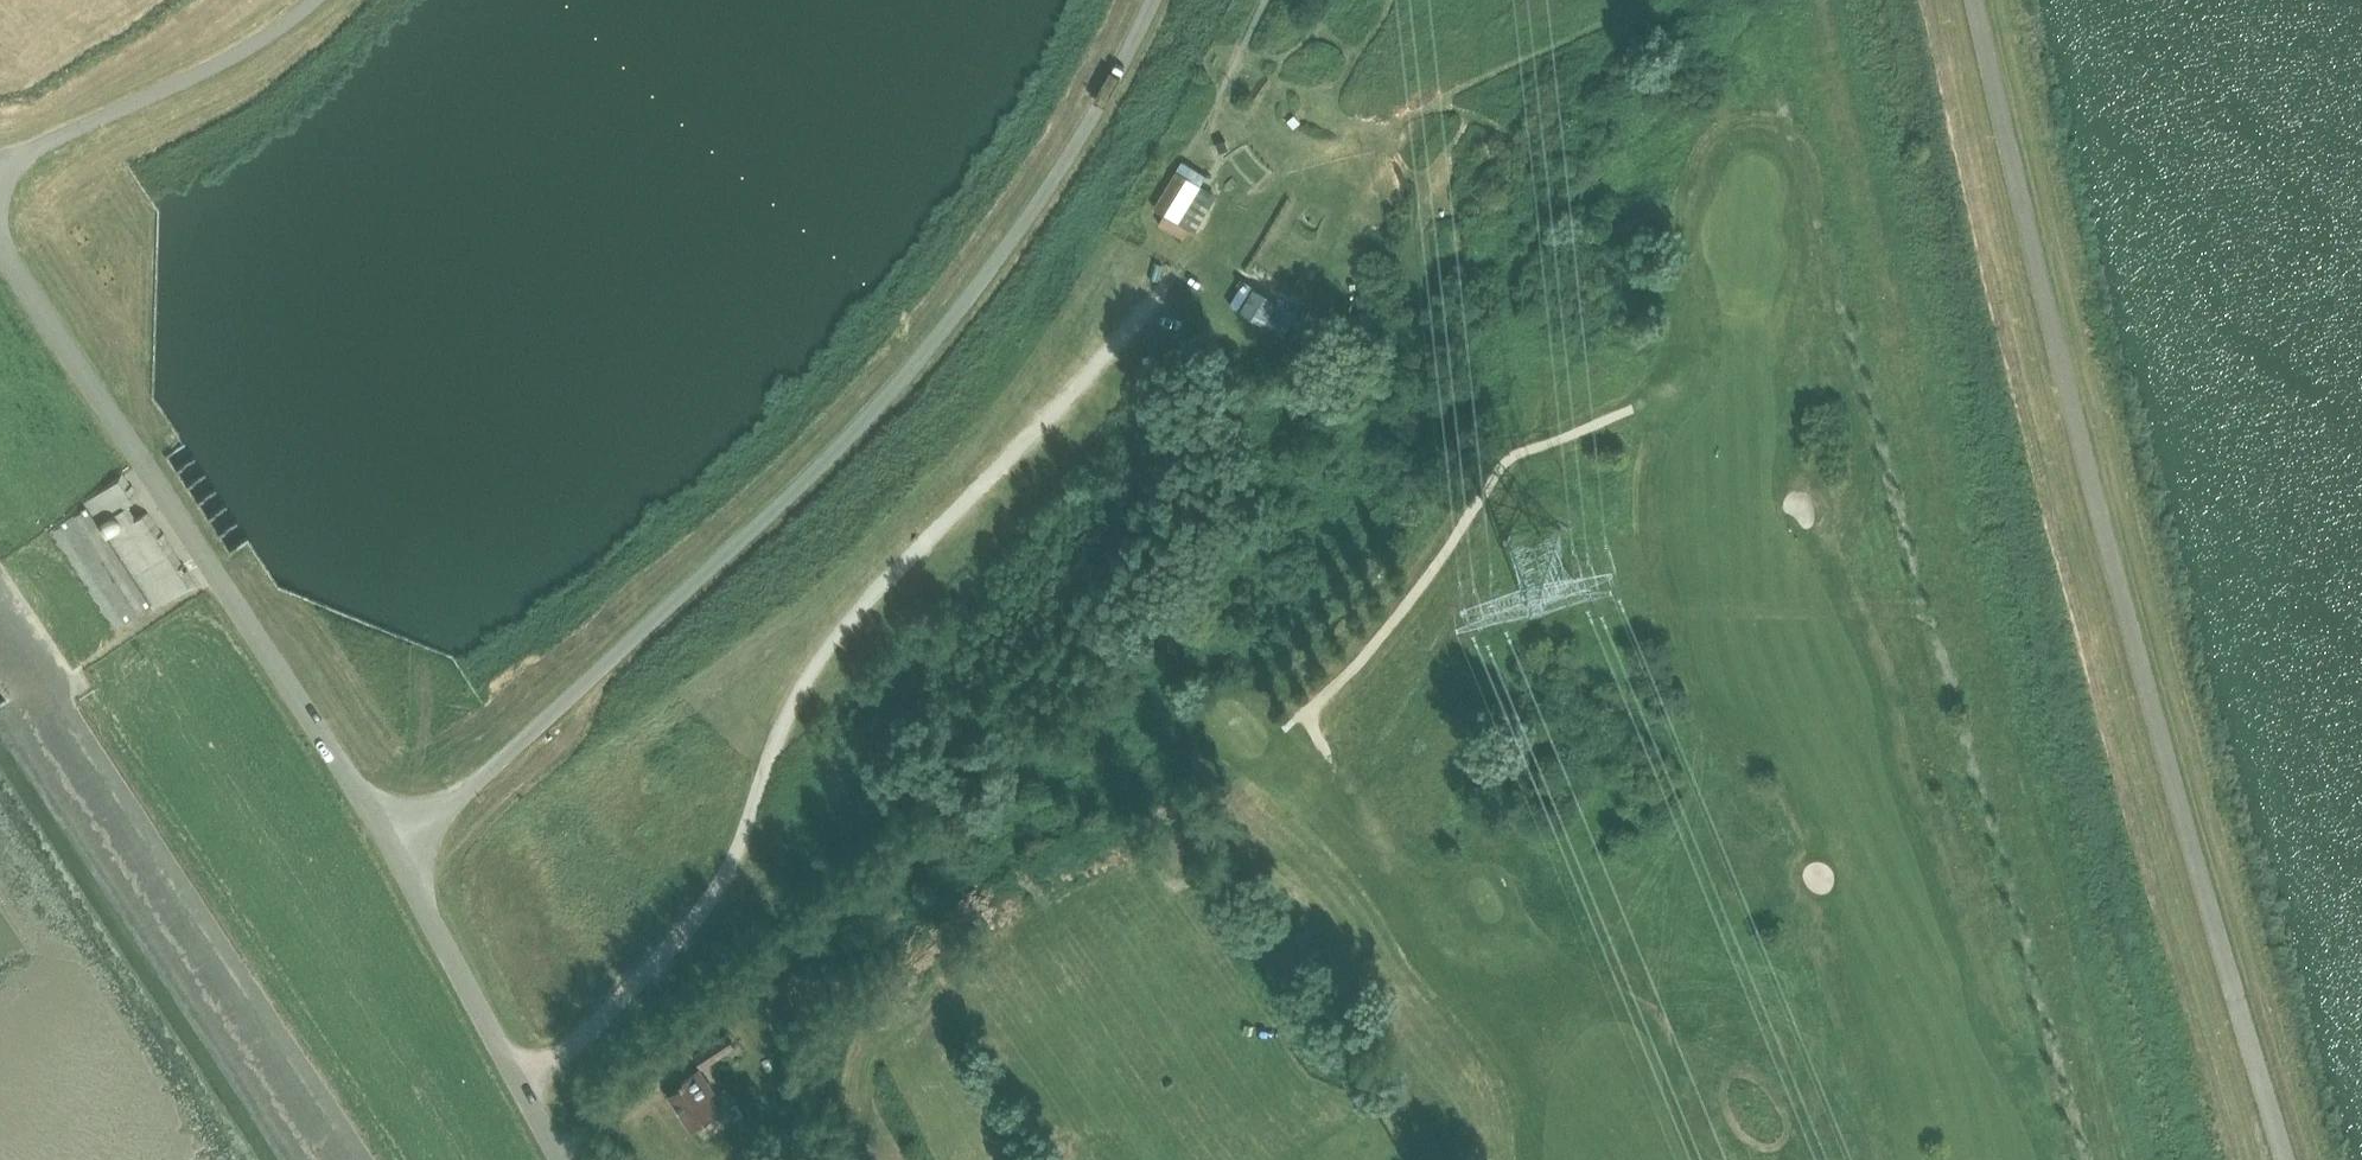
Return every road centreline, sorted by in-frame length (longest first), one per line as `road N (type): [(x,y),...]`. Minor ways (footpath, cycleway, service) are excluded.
road 1 (unclassified): [(399,853),(803,482),(937,337),(1058,169),(1149,0)]
road 2 (unclassified): [(399,853),(43,325),(0,247)]
road 3 (unclassified): [(0,173),(34,149),(229,64),(324,0)]
road 4 (unclassified): [(562,1159),(399,853)]

